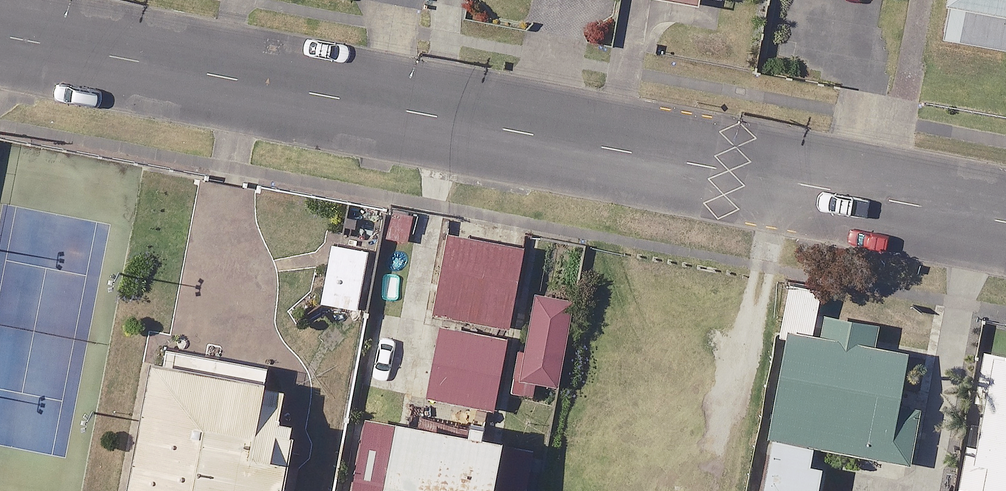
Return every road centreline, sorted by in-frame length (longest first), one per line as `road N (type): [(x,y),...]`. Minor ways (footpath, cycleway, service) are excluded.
road 1 (residential): [(0,37),(1005,224)]

